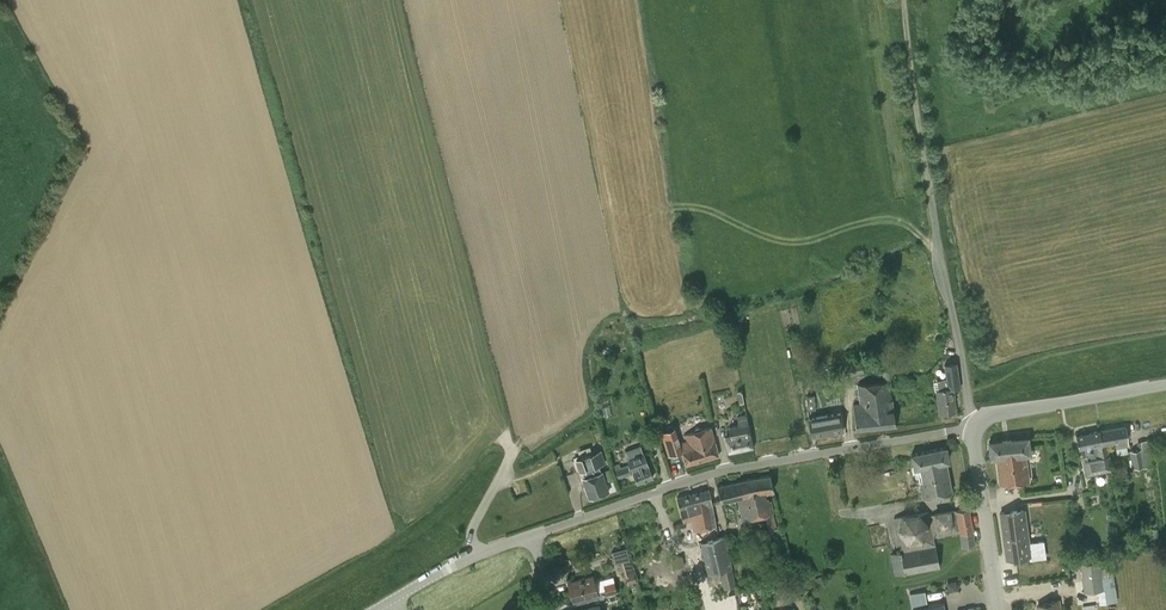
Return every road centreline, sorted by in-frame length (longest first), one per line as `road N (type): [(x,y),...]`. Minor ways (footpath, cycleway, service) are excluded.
road 1 (residential): [(529,537),(688,481),(976,424)]
road 2 (unclassified): [(976,424),(927,189),(904,0)]
road 3 (unclassified): [(976,424),(992,414),(1165,385)]
road 4 (unclassified): [(999,609),(976,424)]
road 5 (track): [(505,434),(513,449),(473,528),(480,556)]

